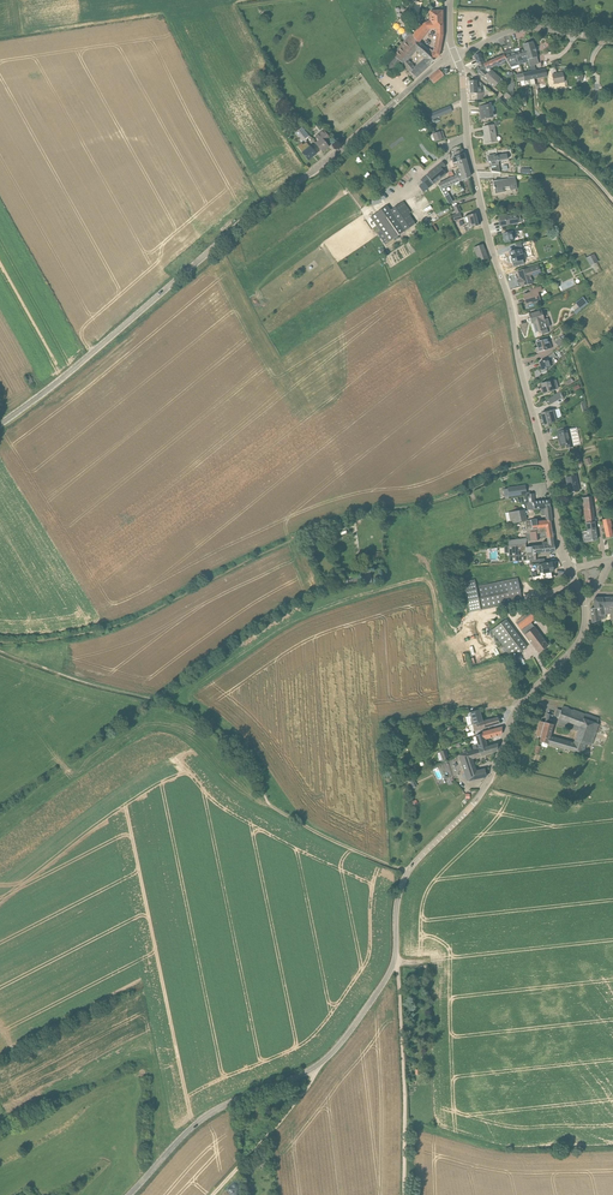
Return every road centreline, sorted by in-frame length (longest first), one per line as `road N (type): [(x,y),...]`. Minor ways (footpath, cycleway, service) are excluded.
road 1 (tertiary): [(128,1194),(200,1119),(337,1048),(394,962),(396,908),(408,870),(481,794),(517,709),(578,641),(583,600)]
road 2 (unclassified): [(0,424),(256,208),(456,56)]
road 3 (tertiary): [(570,570),(474,175),(456,56)]
road 4 (track): [(408,870),(271,806),(229,746),(190,715),(0,652)]
road 5 (track): [(283,544),(363,511),(420,506),(504,471),(546,464)]
road 6 (track): [(405,1194),(394,962)]
road 7 (track): [(612,200),(461,68)]
road 8 (track): [(212,1194),(322,1062)]
road 9 (unclassified): [(456,56),(527,28),(612,41)]

